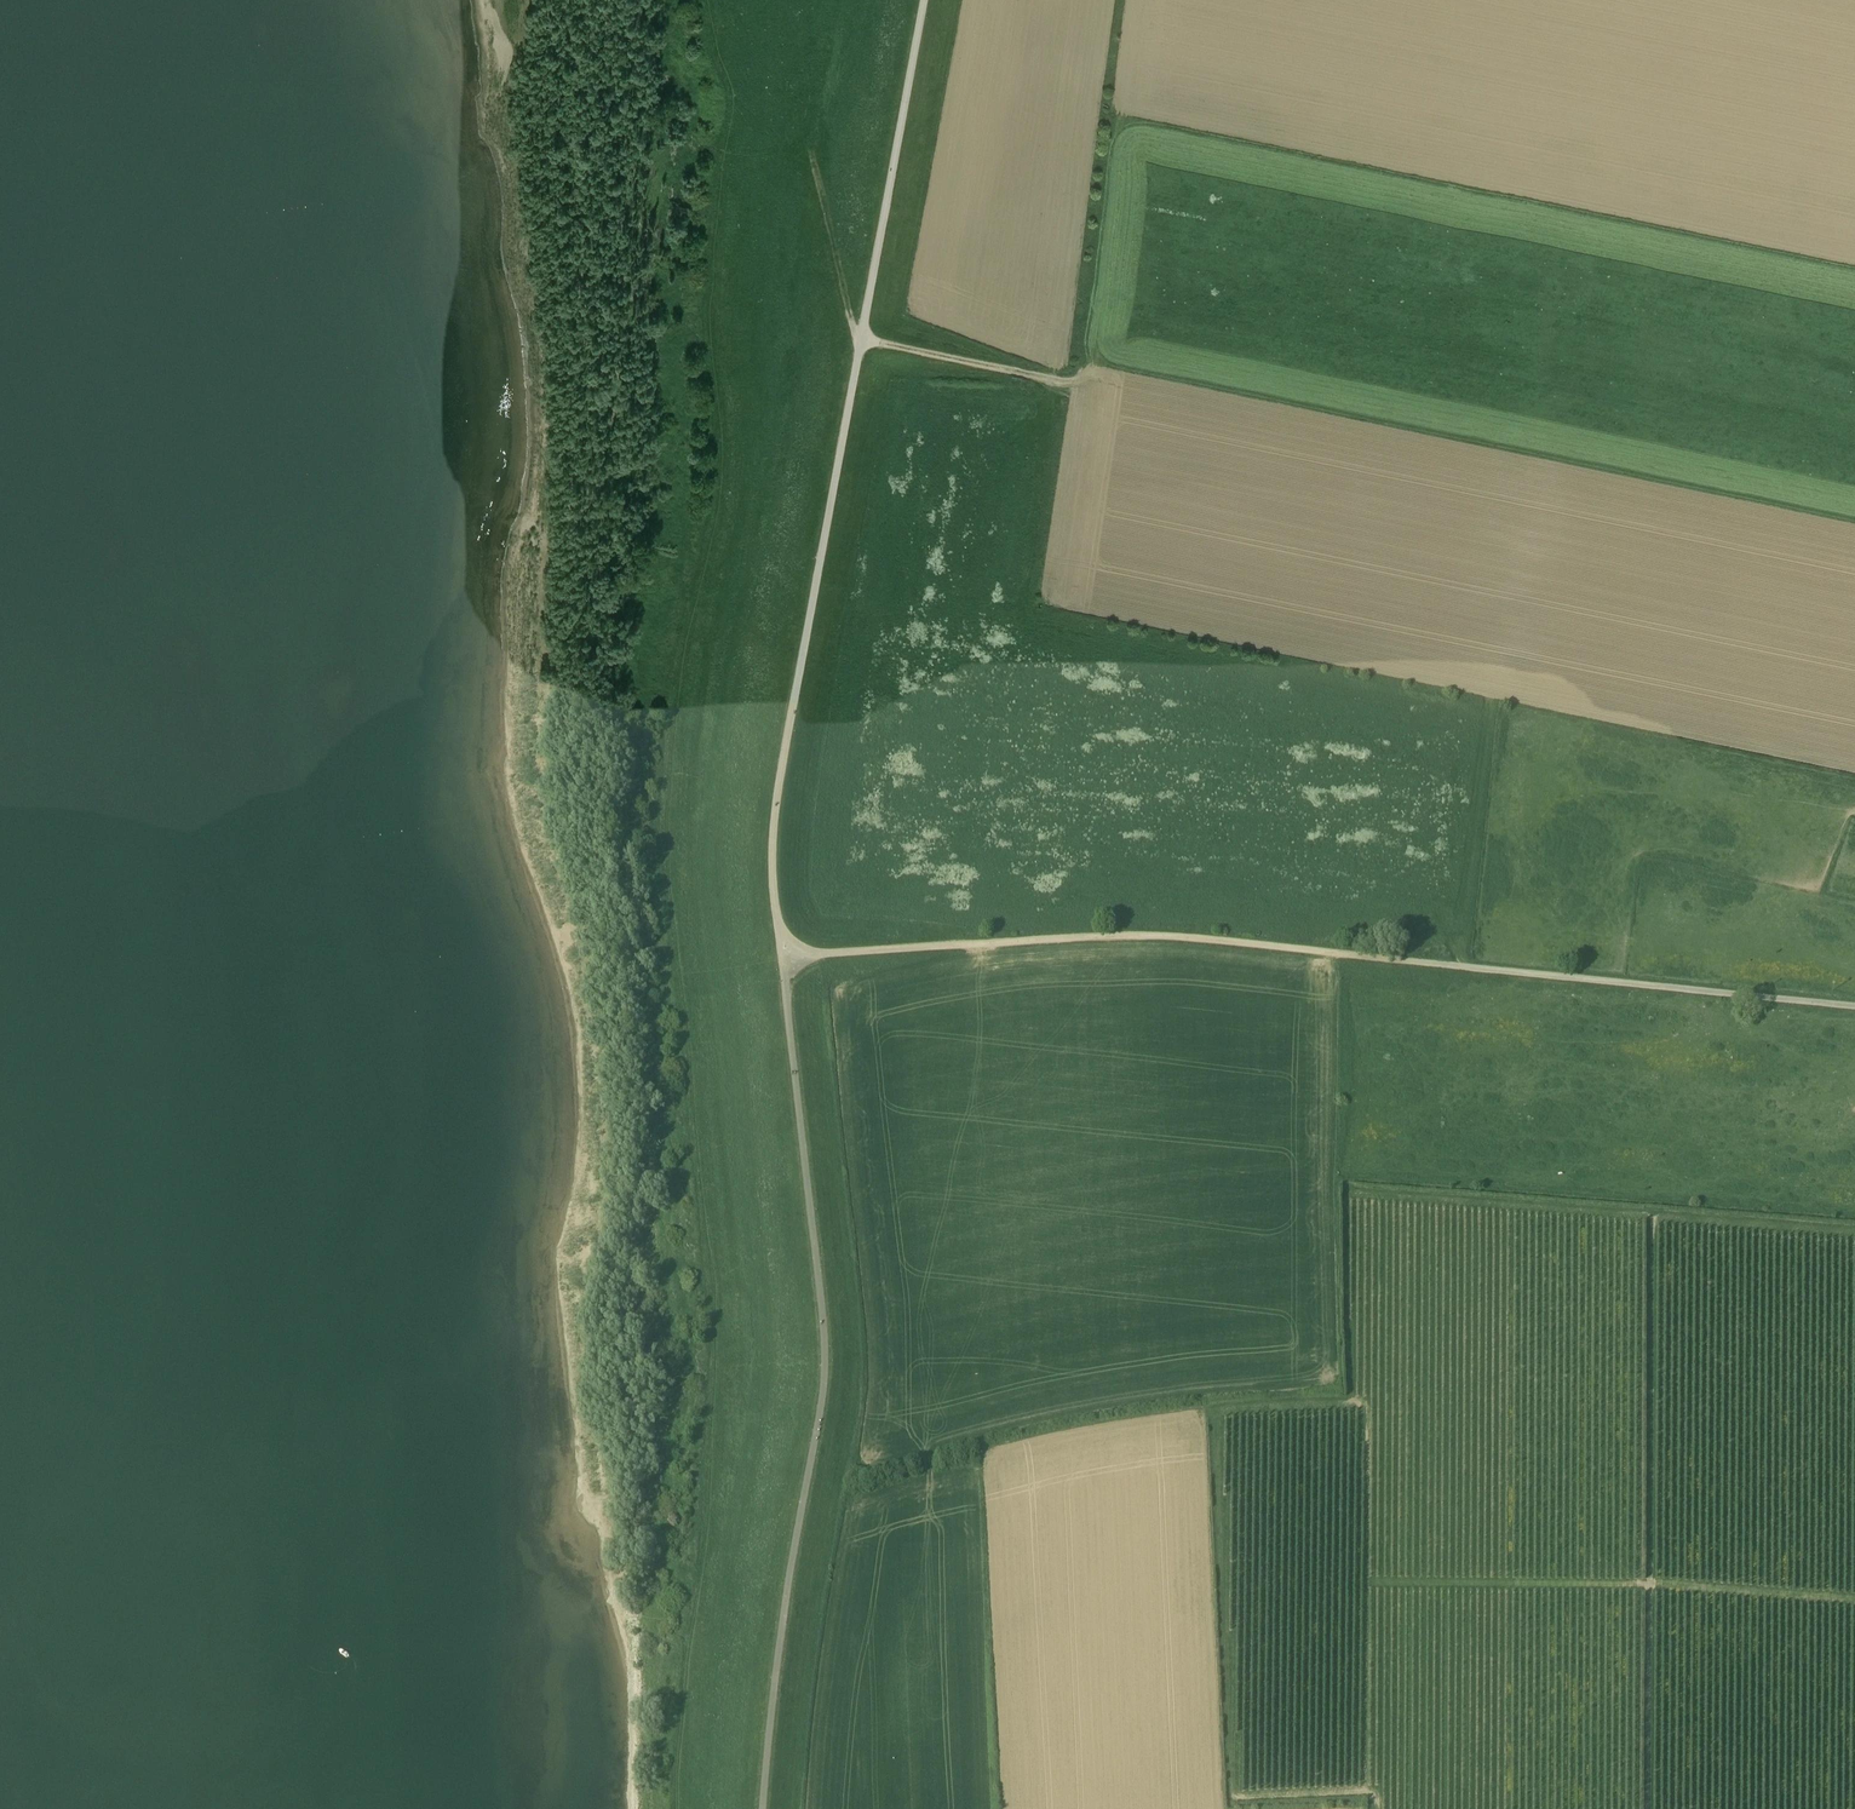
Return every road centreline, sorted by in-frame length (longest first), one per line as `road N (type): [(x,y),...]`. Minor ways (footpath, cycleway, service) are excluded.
road 1 (track): [(864,339),(1071,384)]

